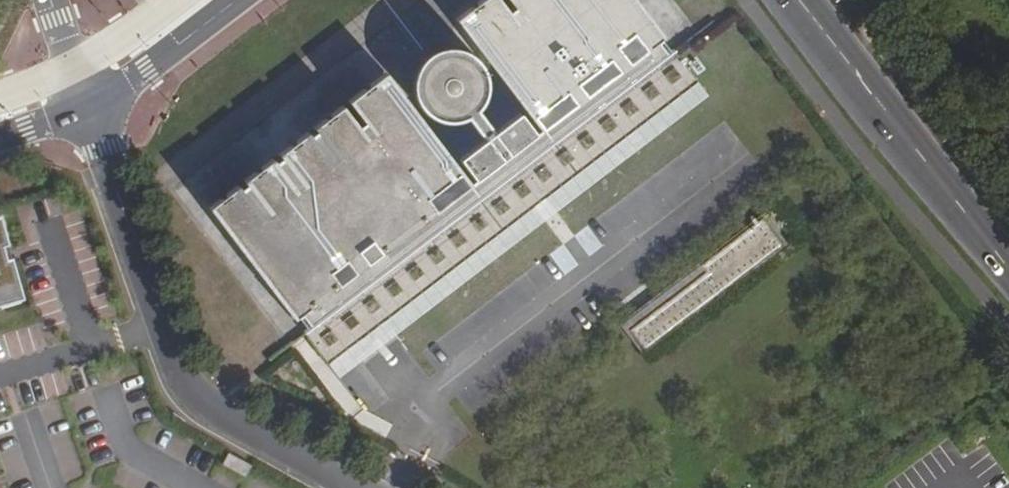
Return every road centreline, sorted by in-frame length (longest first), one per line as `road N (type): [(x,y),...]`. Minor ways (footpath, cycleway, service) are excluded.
road 1 (unclassified): [(86,105),(171,350),(200,397),(359,487)]
road 2 (tertiary): [(799,0),(1008,273)]
road 3 (unclassified): [(234,0),(86,105)]

